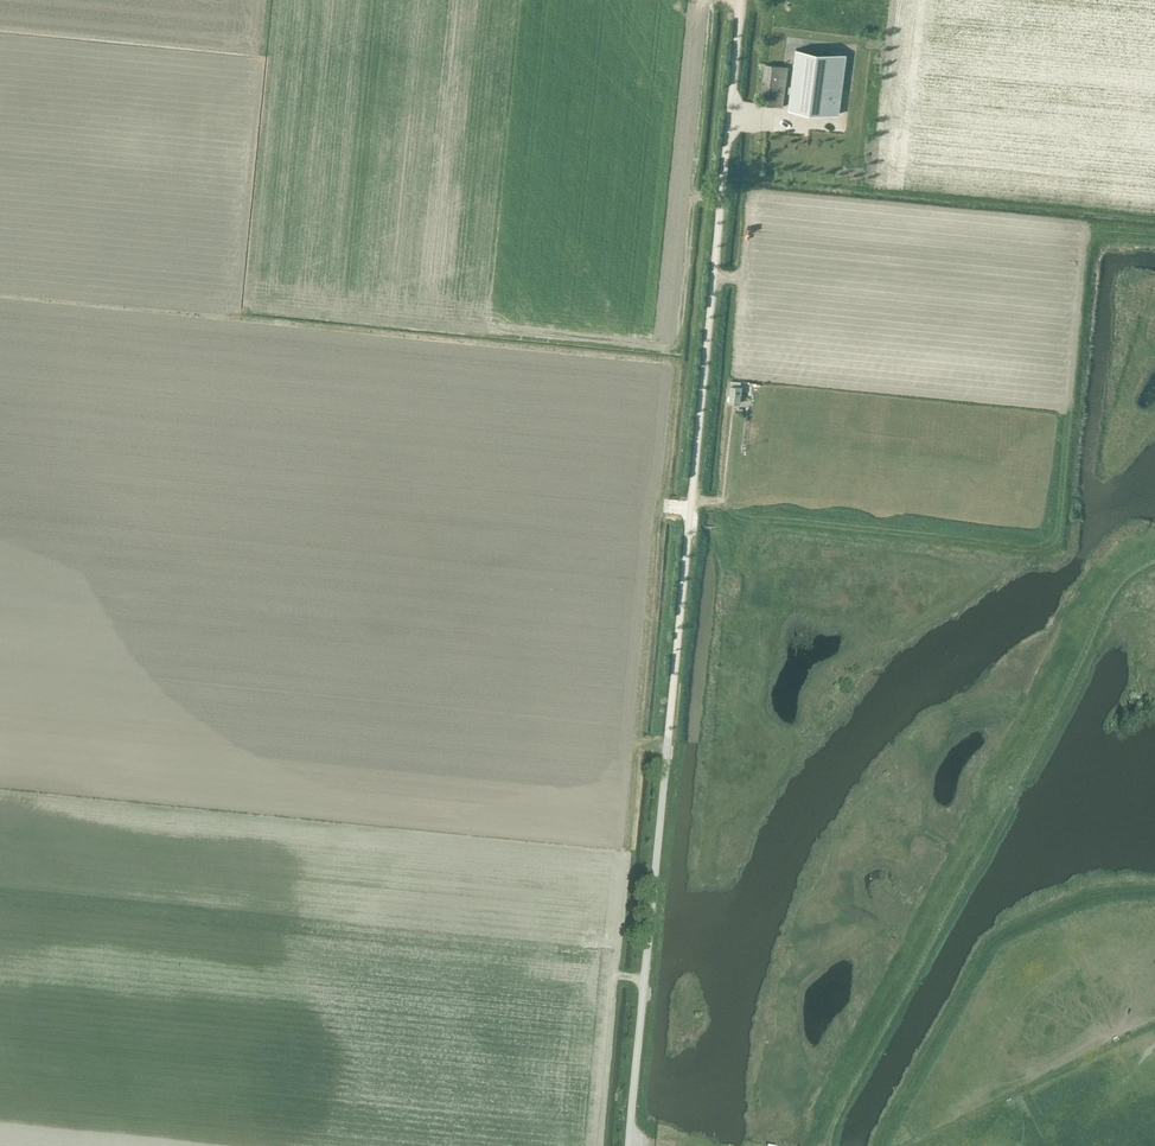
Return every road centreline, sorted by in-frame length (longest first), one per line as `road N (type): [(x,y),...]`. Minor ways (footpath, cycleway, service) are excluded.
road 1 (unclassified): [(630,1145),(747,0)]

